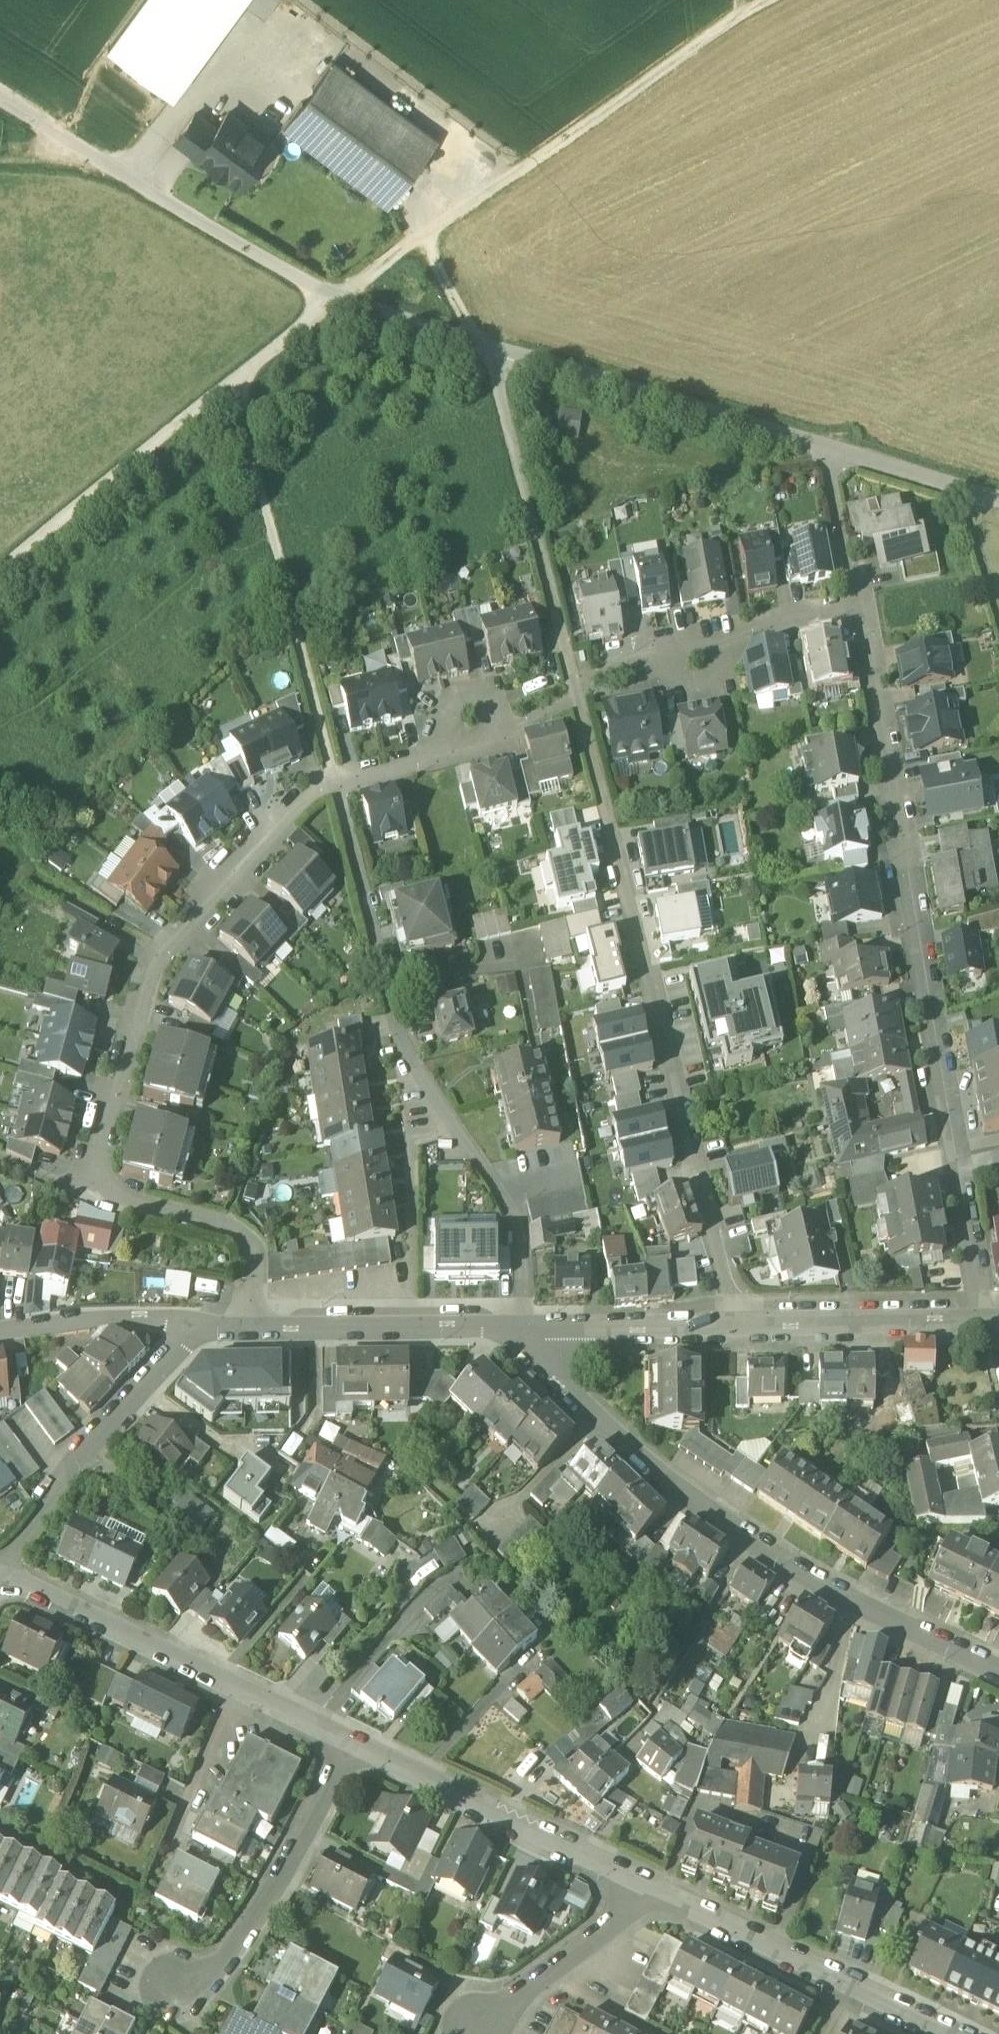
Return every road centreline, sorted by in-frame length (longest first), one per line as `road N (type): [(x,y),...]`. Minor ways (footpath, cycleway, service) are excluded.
road 1 (residential): [(734,1324),(579,686),(486,346)]
road 2 (track): [(0,573),(335,297),(757,0)]
road 3 (residential): [(248,1325),(254,1256),(234,1231),(87,1191),(149,976),(174,938),(311,793),(338,785)]
road 4 (residential): [(521,1327),(551,1377),(705,1507),(831,1590),(998,1669)]
road 5 (residential): [(521,1327),(519,1224),(438,1104),(412,1051),(338,785)]
road 6 (residential): [(990,1319),(905,867)]
road 7 (residential): [(108,164),(335,297),(486,346)]
road 8 (residential): [(0,1584),(21,1586),(347,1741)]
road 9 (residential): [(486,346),(831,450)]
road 10 (residential): [(644,1885),(955,2033)]
road 11 (residential): [(347,1741),(644,1885)]
road 12 (residential): [(201,1328),(81,1451),(0,1565)]
road 13 (residential): [(347,1741),(282,1876),(229,1955),(184,1989)]
road 14 (residential): [(248,1325),(521,1327)]
road 15 (residential): [(905,867),(857,612)]
road 16 (residential): [(734,1324),(990,1319)]
road 17 (residential): [(644,1885),(611,1929),(477,2025)]
road 18 (residential): [(521,1327),(734,1324)]
road 19 (residential): [(0,1329),(95,1317),(201,1328)]
road 20 (residential): [(857,612),(718,640),(687,663)]
road 21 (residential): [(857,612),(831,450)]
road 22 (residential): [(338,785),(435,757),(484,731)]
road 23 (residential): [(831,450),(980,493)]
road 24 (track): [(422,233),(486,346)]
road 25 (unclassified): [(0,98),(108,164)]

